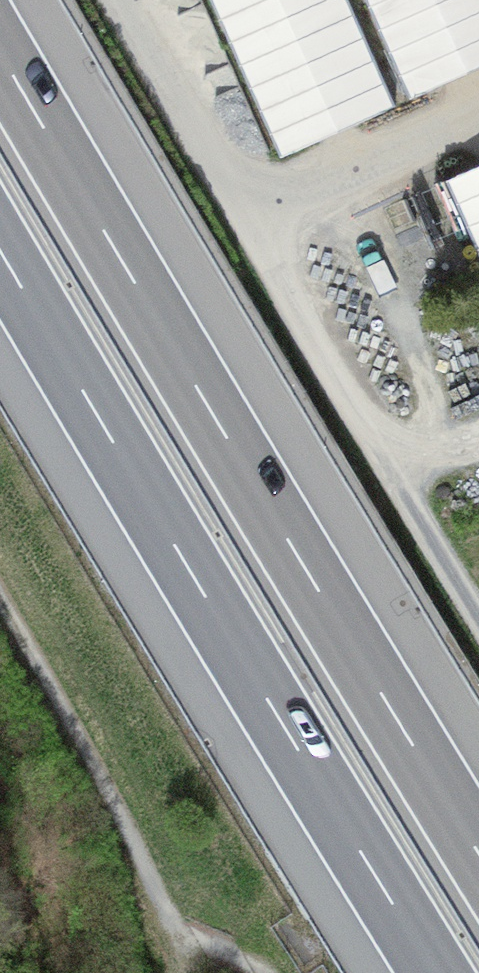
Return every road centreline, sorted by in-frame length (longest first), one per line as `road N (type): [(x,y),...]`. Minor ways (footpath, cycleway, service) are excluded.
road 1 (motorway): [(478,853),(0,53)]
road 2 (motorway): [(0,250),(436,972)]
road 3 (track): [(217,174),(478,617)]
road 4 (unclassified): [(119,0),(217,174)]

